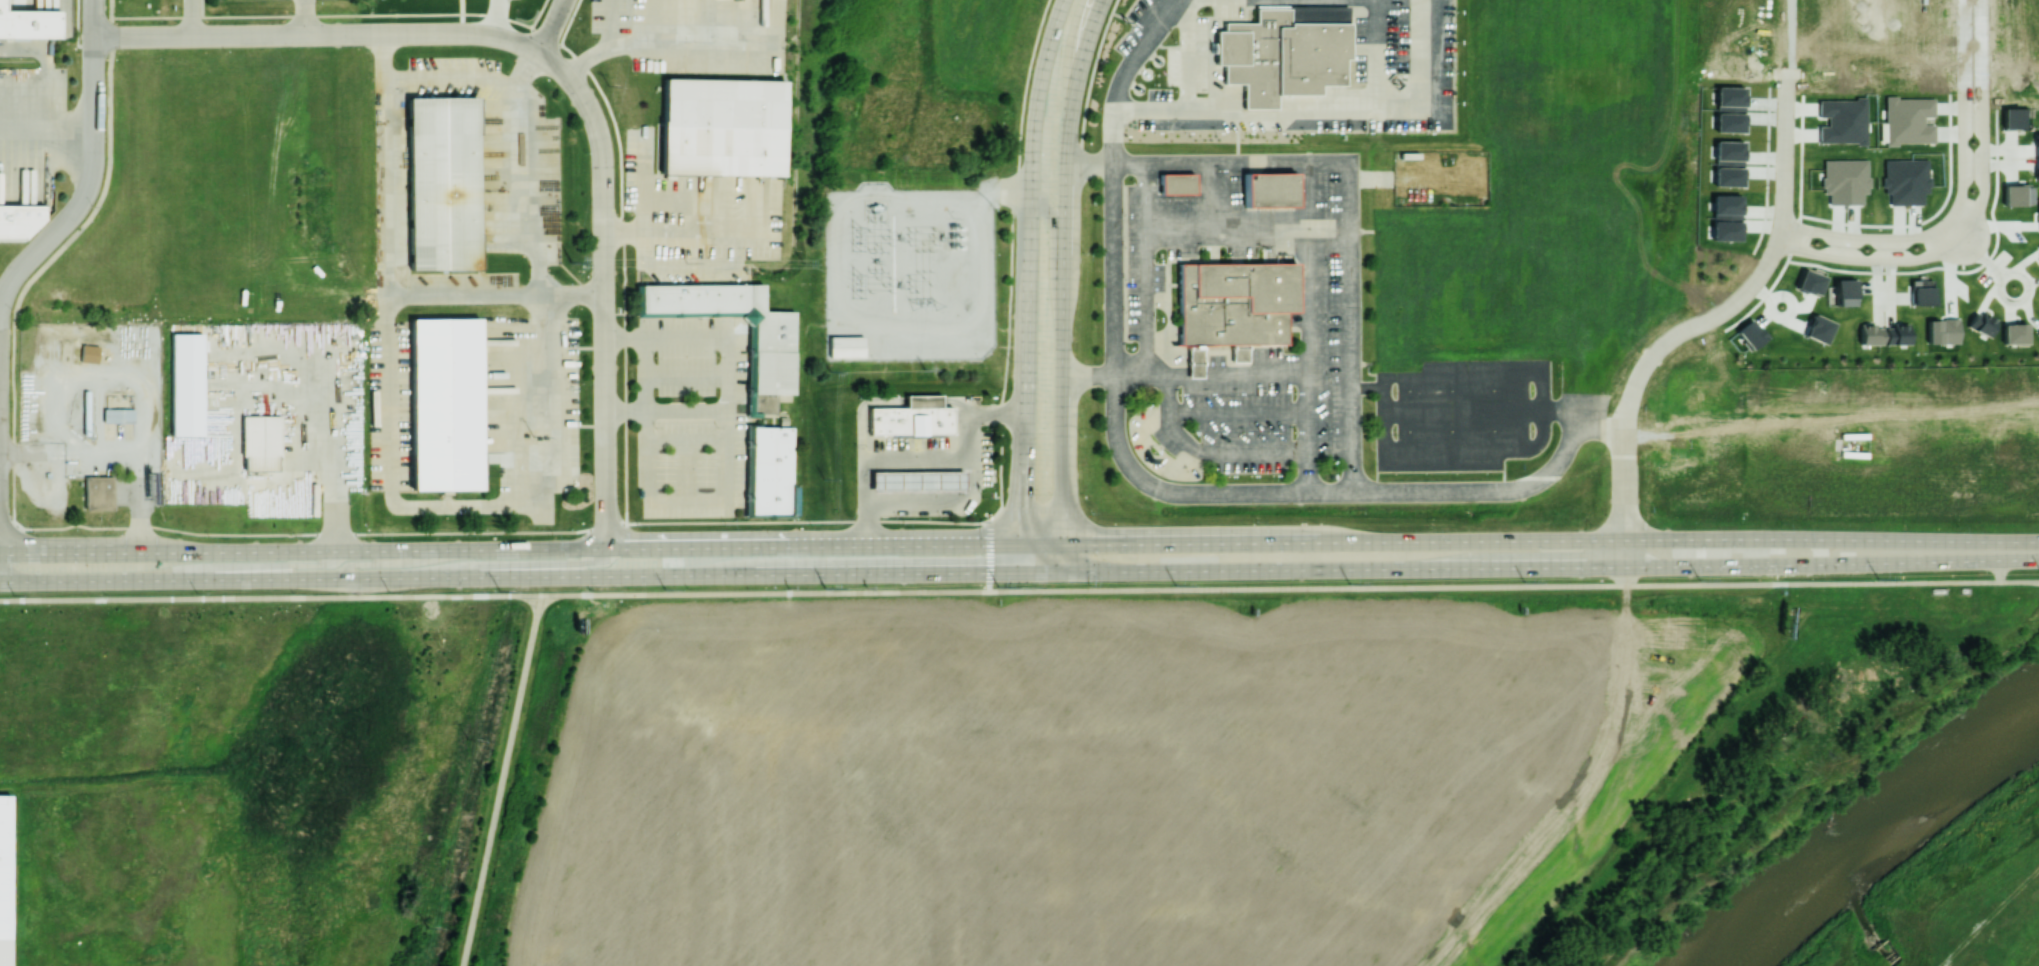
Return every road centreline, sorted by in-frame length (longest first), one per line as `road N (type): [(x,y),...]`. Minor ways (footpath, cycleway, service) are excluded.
road 1 (primary): [(0,583),(1062,572)]
road 2 (primary): [(1062,572),(2038,560)]
road 3 (primary): [(1062,546),(2038,542)]
road 4 (primary): [(0,552),(604,550)]
road 5 (secondary): [(1062,572),(1067,150),(1102,0)]
road 6 (secondary): [(1064,0),(1034,134),(1024,572)]
road 7 (residential): [(1784,73),(1773,245),(1736,300),(1658,345),(1629,388),(1625,568)]
road 8 (residential): [(604,550),(601,158),(578,92),(538,54)]
road 9 (primary): [(604,550),(1062,546)]
road 10 (residential): [(538,54),(473,33),(94,37)]
road 11 (residential): [(1773,245),(1906,260),(1958,240),(1983,192),(1983,92)]
road 12 (residential): [(0,309),(12,279),(75,213),(91,184),(94,0)]
road 13 (residential): [(1963,93),(1958,240),(1780,225)]
road 14 (primary): [(466,579),(492,566),(591,562),(604,550)]

